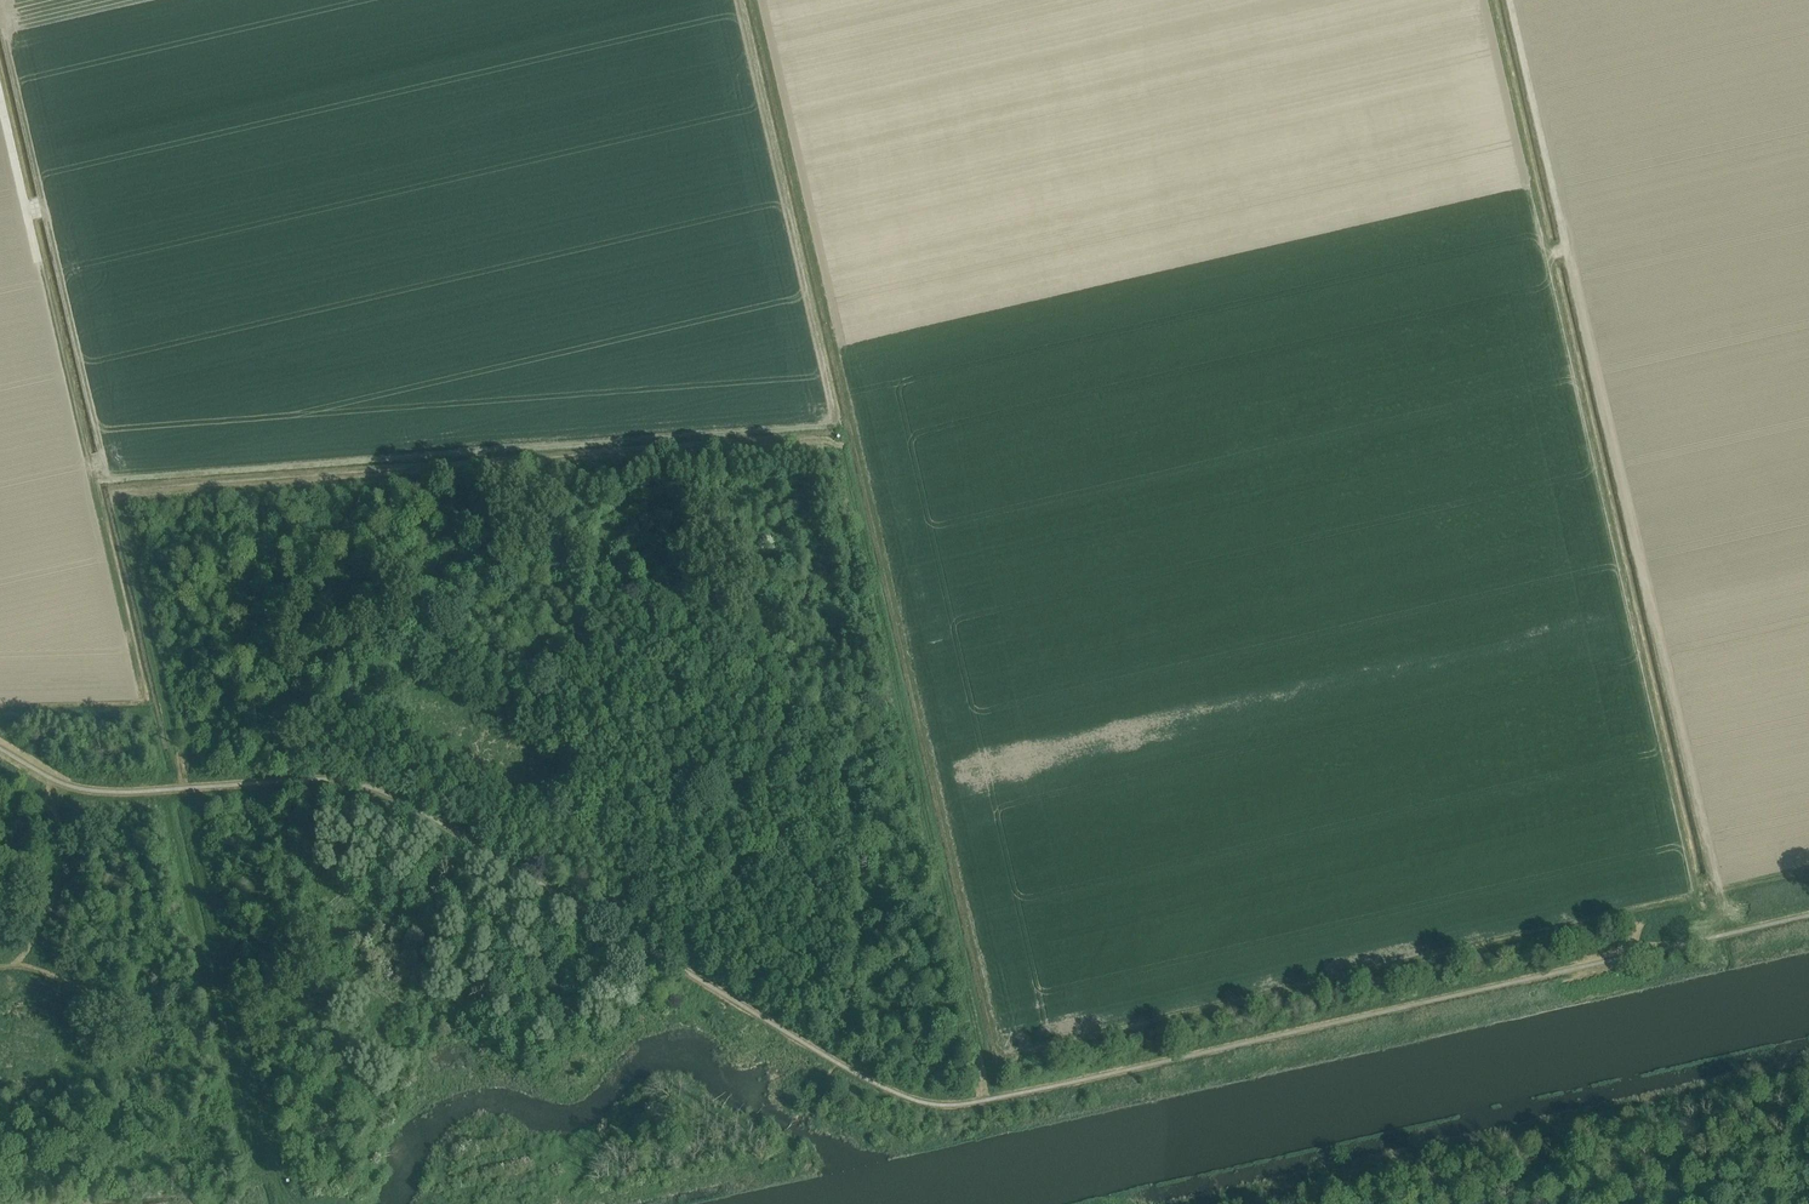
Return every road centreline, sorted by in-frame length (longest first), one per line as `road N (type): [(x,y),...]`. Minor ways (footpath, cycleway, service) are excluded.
road 1 (track): [(658,956),(695,908),(783,845),(791,825),(793,755),(779,683),(753,641),(586,570),(506,580),(422,617),(322,681),(302,712),(295,779)]
road 2 (unclassified): [(156,789),(72,789),(0,752)]

